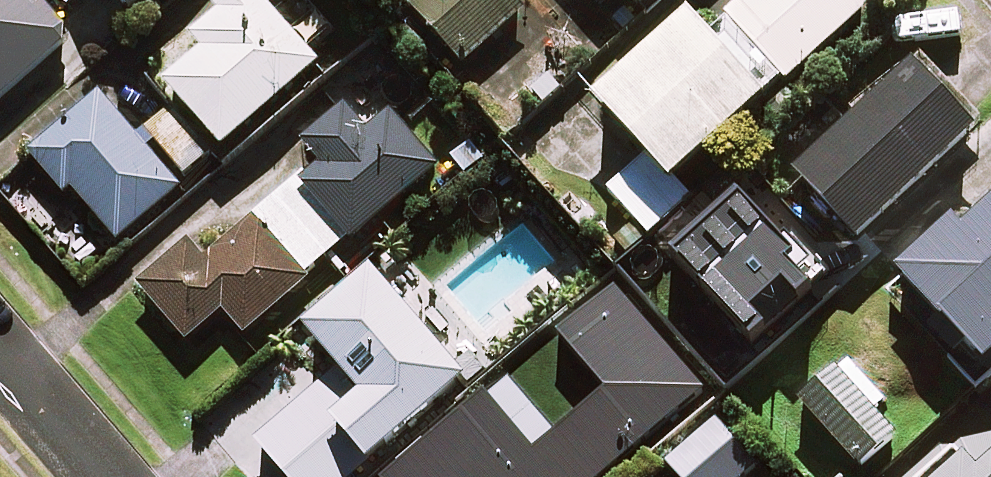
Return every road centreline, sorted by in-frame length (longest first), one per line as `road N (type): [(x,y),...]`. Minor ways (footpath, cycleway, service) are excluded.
road 1 (residential): [(0,354),(106,476)]

